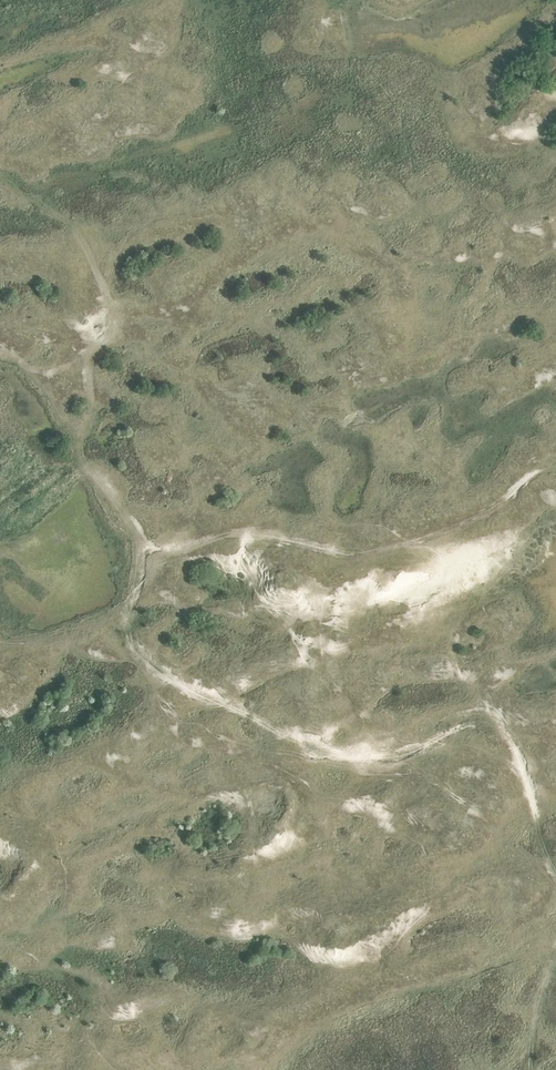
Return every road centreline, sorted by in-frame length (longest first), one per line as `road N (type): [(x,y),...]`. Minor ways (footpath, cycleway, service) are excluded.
road 1 (track): [(0,172),(76,232),(101,288),(81,452),(131,514),(141,548),(125,622),(133,653),(174,691),(333,758),(485,731),(515,748),(555,879)]
road 2 (track): [(555,946),(530,1034),(529,1069)]

